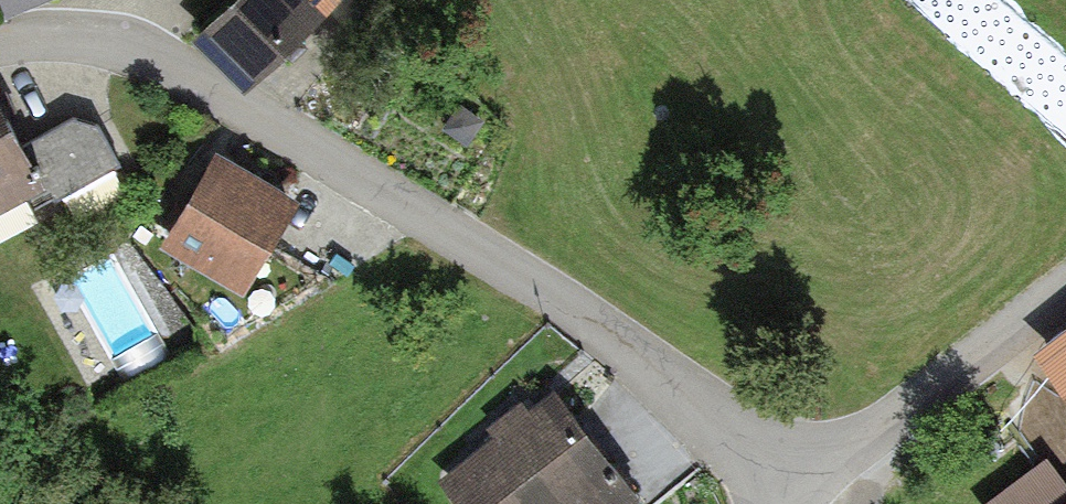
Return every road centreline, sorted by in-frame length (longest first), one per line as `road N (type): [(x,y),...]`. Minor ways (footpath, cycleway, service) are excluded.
road 1 (residential): [(786,487),(657,365),(199,78),(96,44),(0,42)]
road 2 (residential): [(786,487),(1065,288)]

